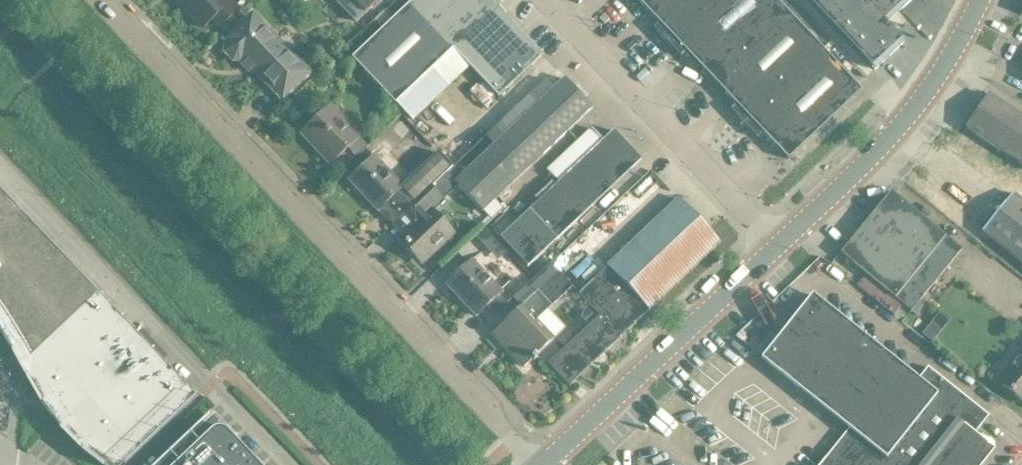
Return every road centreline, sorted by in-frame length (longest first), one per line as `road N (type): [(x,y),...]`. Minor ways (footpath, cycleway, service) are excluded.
road 1 (unclassified): [(531,464),(97,0)]
road 2 (unclassified): [(787,242),(548,0)]
road 3 (unclassified): [(542,464),(787,242)]
road 4 (unclassified): [(787,242),(917,110),(984,0)]

